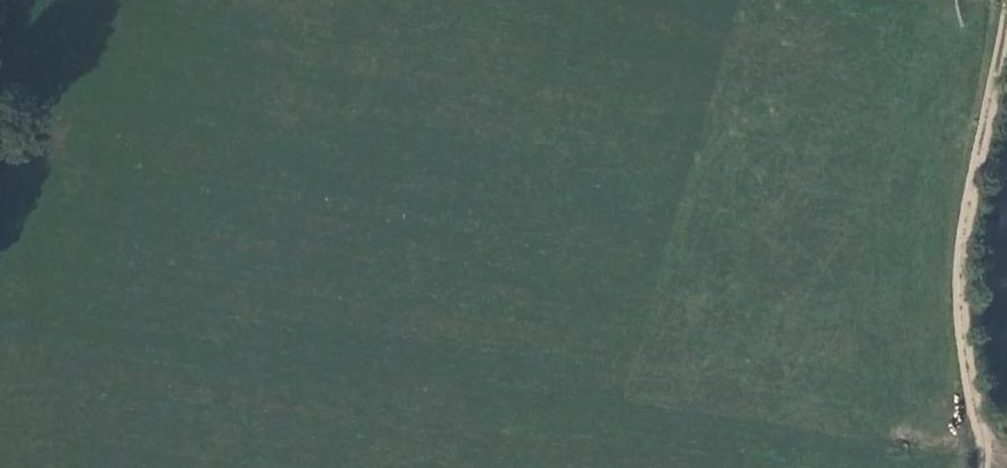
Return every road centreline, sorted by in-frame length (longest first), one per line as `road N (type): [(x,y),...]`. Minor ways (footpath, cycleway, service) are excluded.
road 1 (track): [(1006,2),(962,257),(960,323),(981,427),(979,467)]

